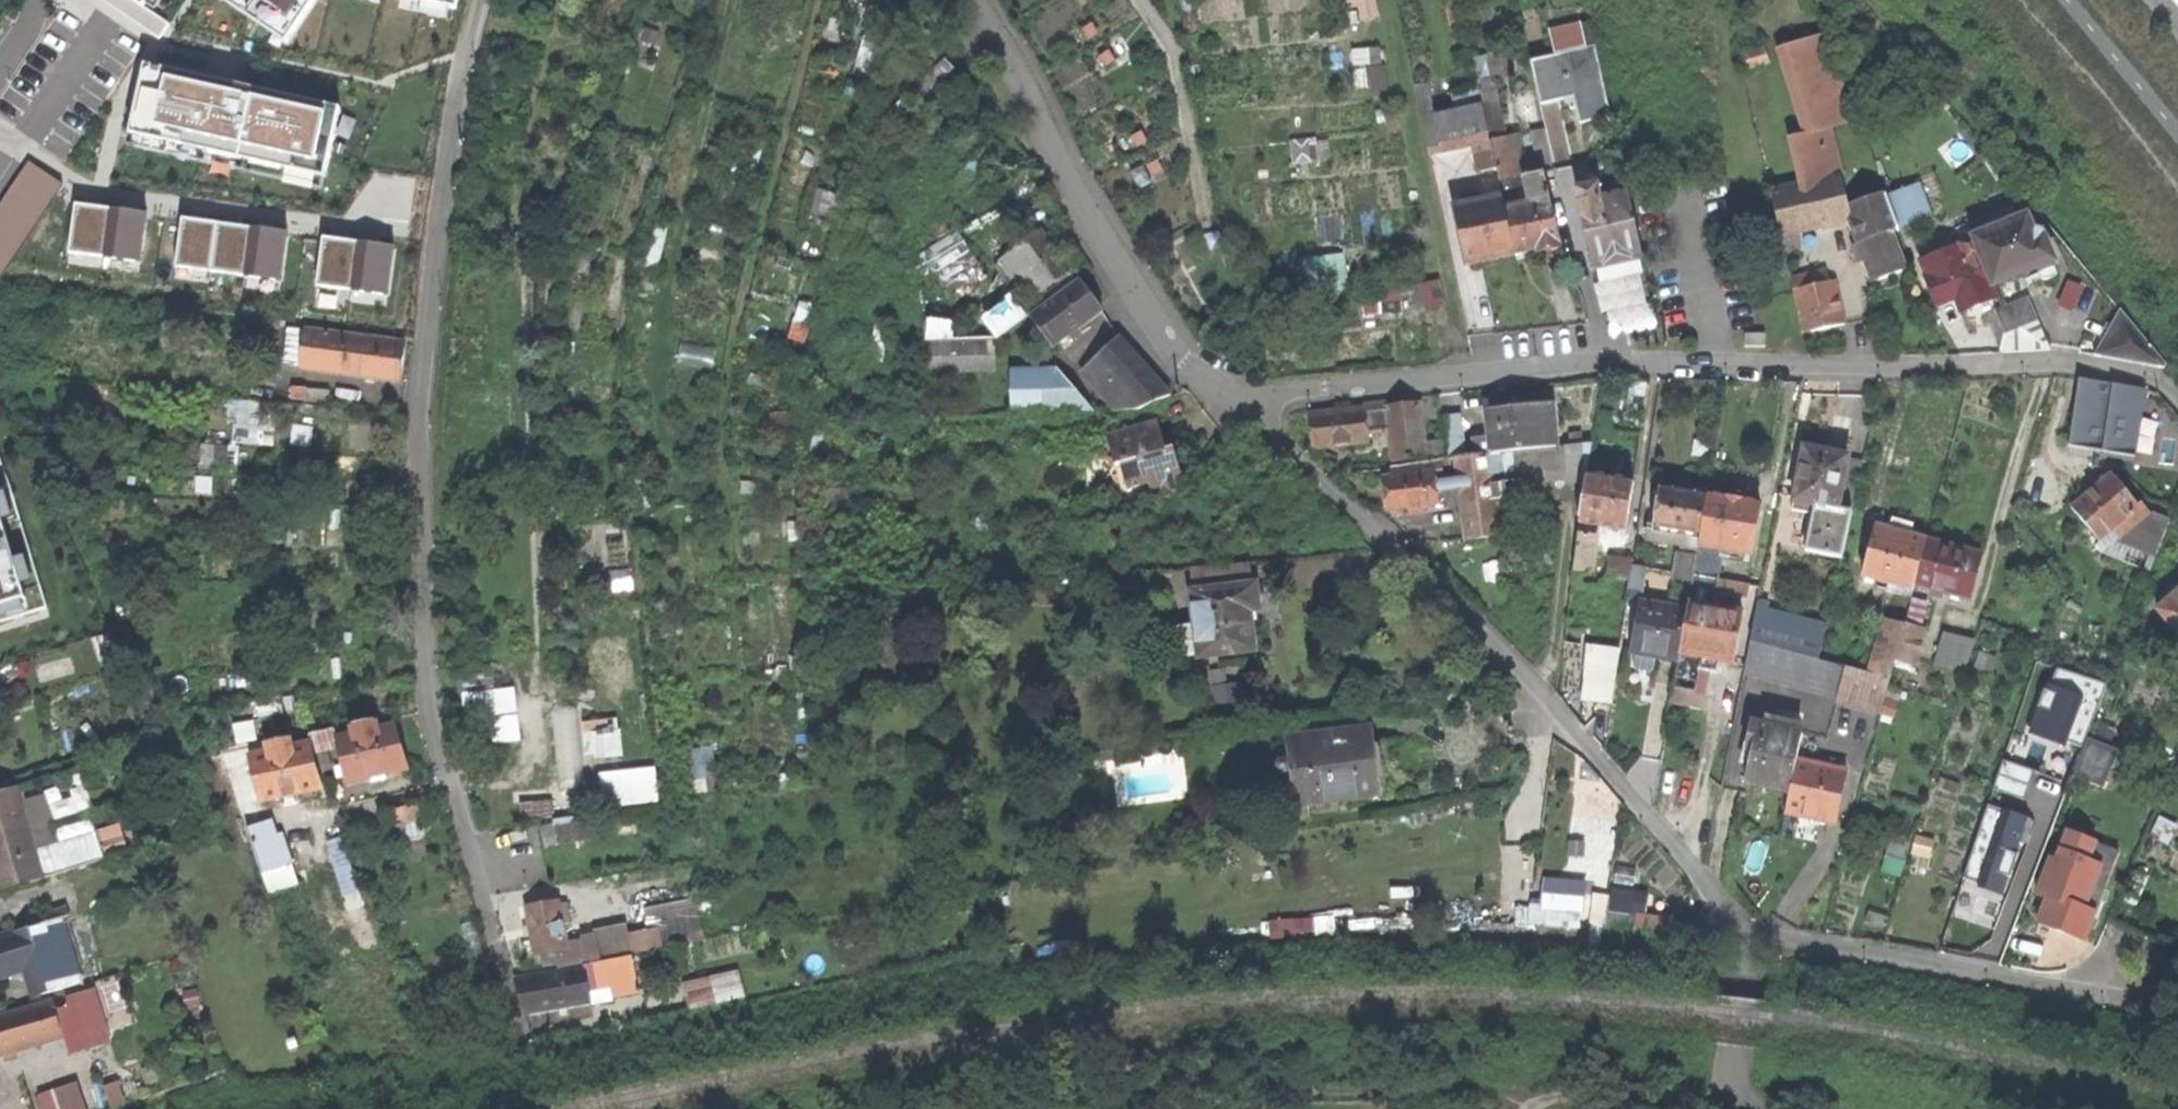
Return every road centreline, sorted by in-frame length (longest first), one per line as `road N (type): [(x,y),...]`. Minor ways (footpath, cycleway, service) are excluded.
road 1 (residential): [(476,0),(427,257),(417,418),(423,710),(523,1037)]
road 2 (residential): [(1238,417),(1268,391),(1608,364),(2061,364),(2165,380),(2177,395)]
road 3 (residential): [(1238,417),(1519,657),(1748,934)]
road 4 (residential): [(951,0),(1185,364),(1238,417)]
road 5 (residential): [(1748,934),(2067,989)]
road 6 (track): [(1727,1106),(1563,1095),(1526,1108)]
road 7 (unclassified): [(1748,934),(1727,1106)]

